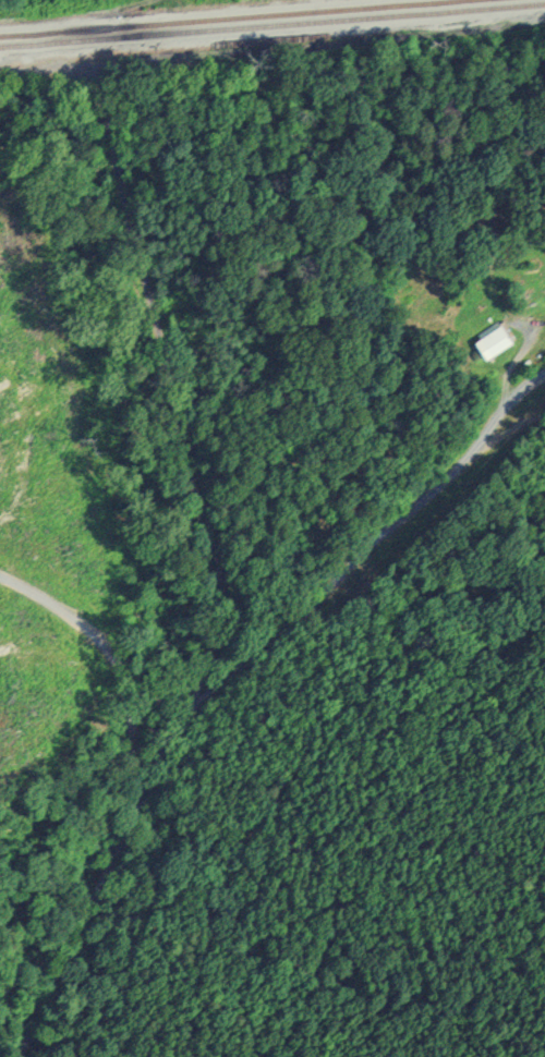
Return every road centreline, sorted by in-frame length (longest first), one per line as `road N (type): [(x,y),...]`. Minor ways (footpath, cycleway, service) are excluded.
road 1 (residential): [(27,1056),(214,653),(225,595),(123,215),(108,119),(85,69)]
road 2 (residential): [(544,378),(342,585),(175,731)]
road 3 (residential): [(0,583),(101,648),(135,704),(164,700),(214,653)]
road 4 (residential): [(130,702),(128,830)]

